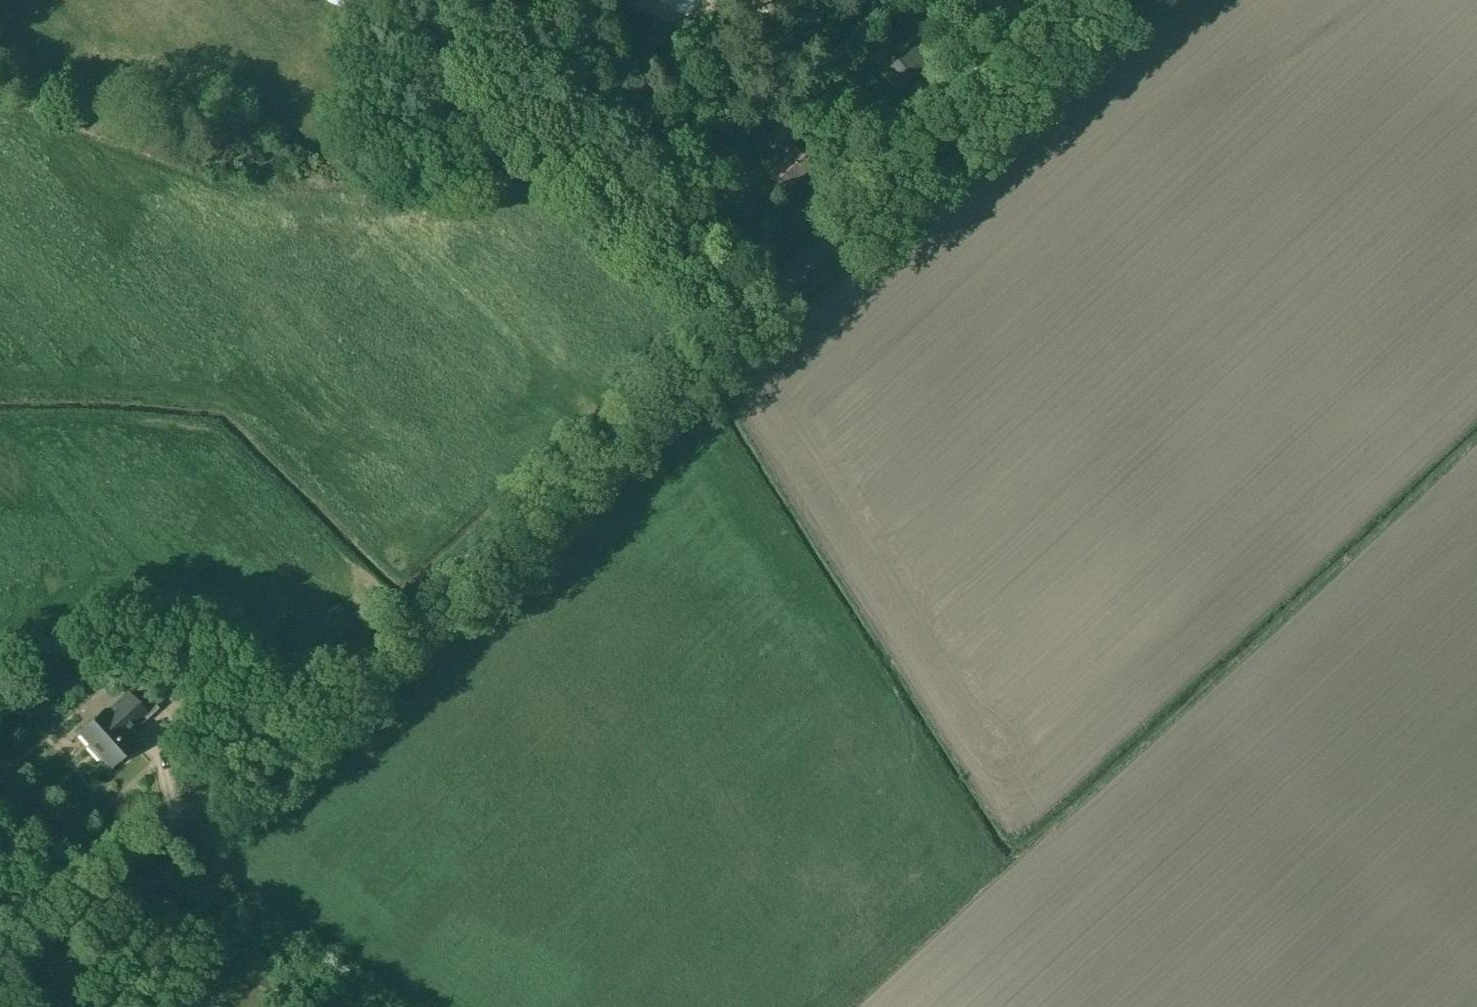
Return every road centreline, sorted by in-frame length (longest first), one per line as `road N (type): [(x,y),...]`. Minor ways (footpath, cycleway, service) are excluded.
road 1 (unclassified): [(0,983),(1104,0)]
road 2 (track): [(919,164),(771,0)]

